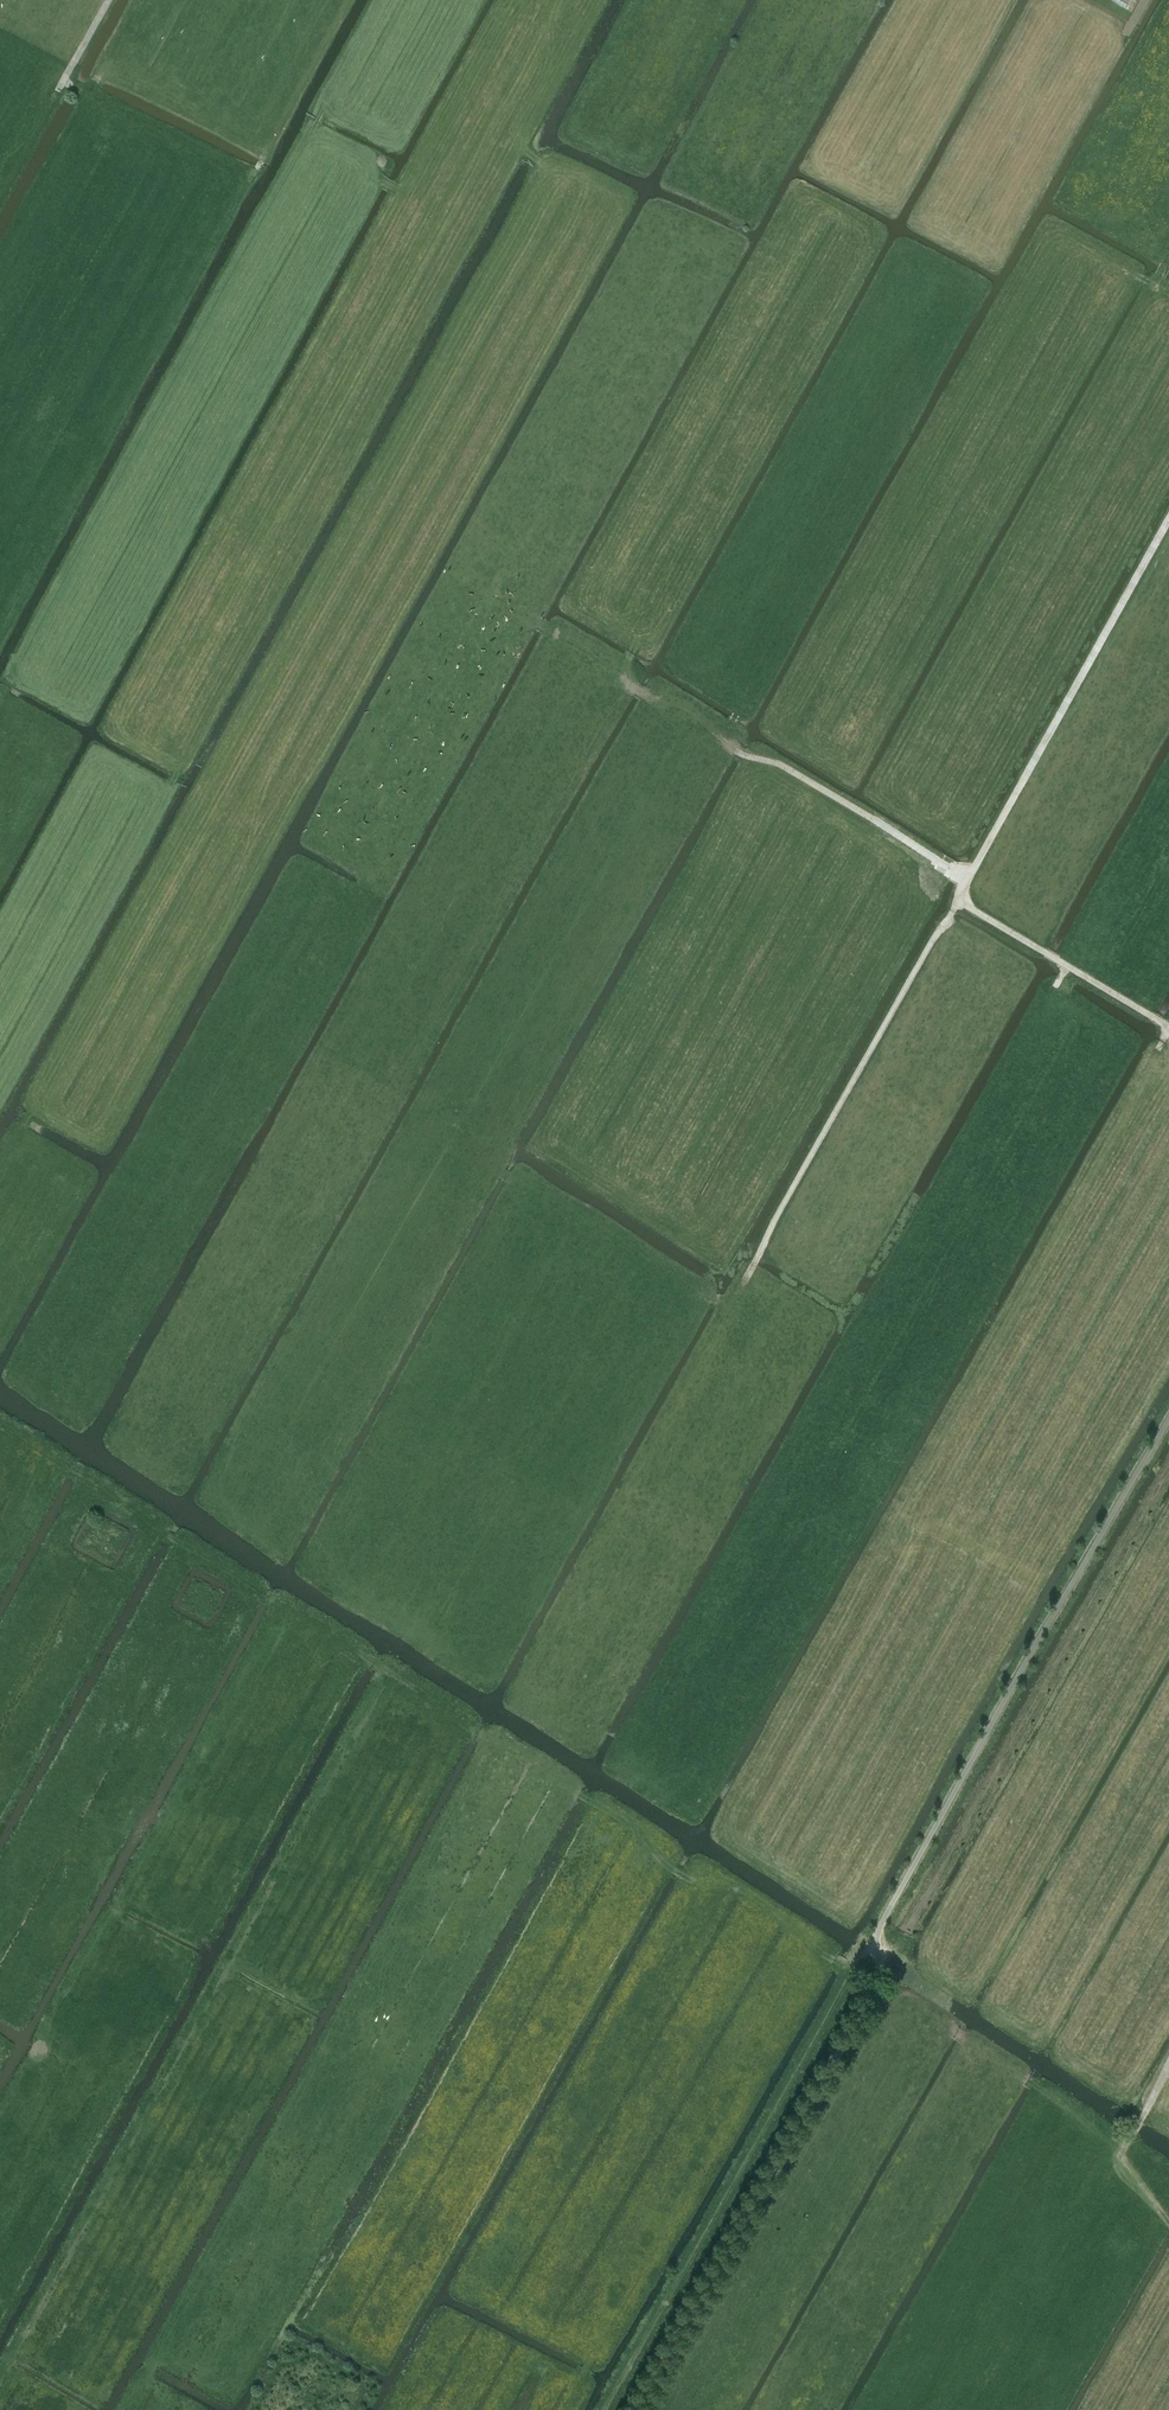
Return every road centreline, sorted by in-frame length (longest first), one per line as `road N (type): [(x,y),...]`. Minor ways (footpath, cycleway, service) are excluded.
road 1 (track): [(607,2409),(886,1920)]
road 2 (track): [(951,902),(1168,518)]
road 3 (track): [(761,1244),(951,902)]
road 4 (track): [(1168,1035),(951,902)]
road 5 (track): [(0,200),(109,0)]

